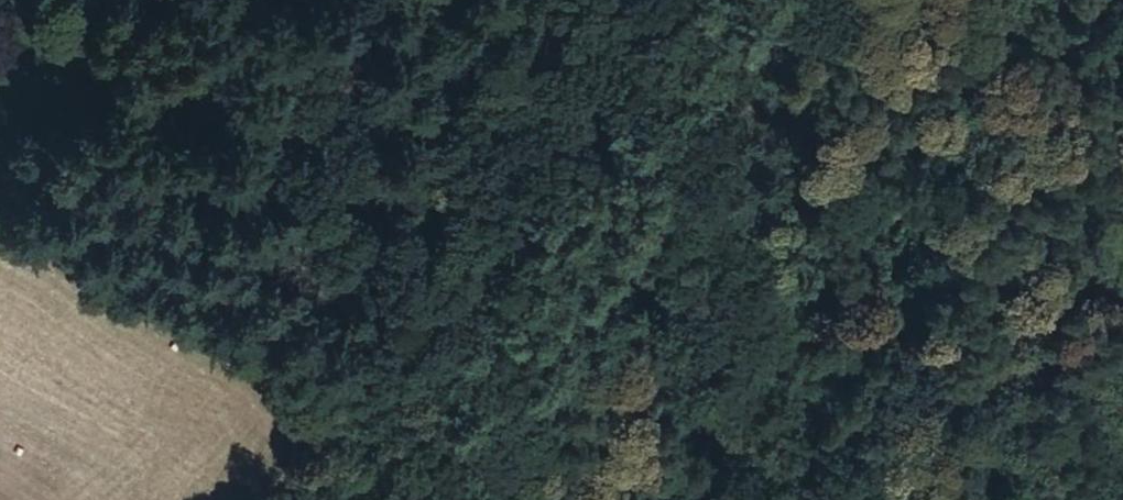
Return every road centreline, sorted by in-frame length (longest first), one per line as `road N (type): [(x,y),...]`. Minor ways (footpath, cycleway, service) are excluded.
road 1 (track): [(584,0),(423,301),(267,499)]

